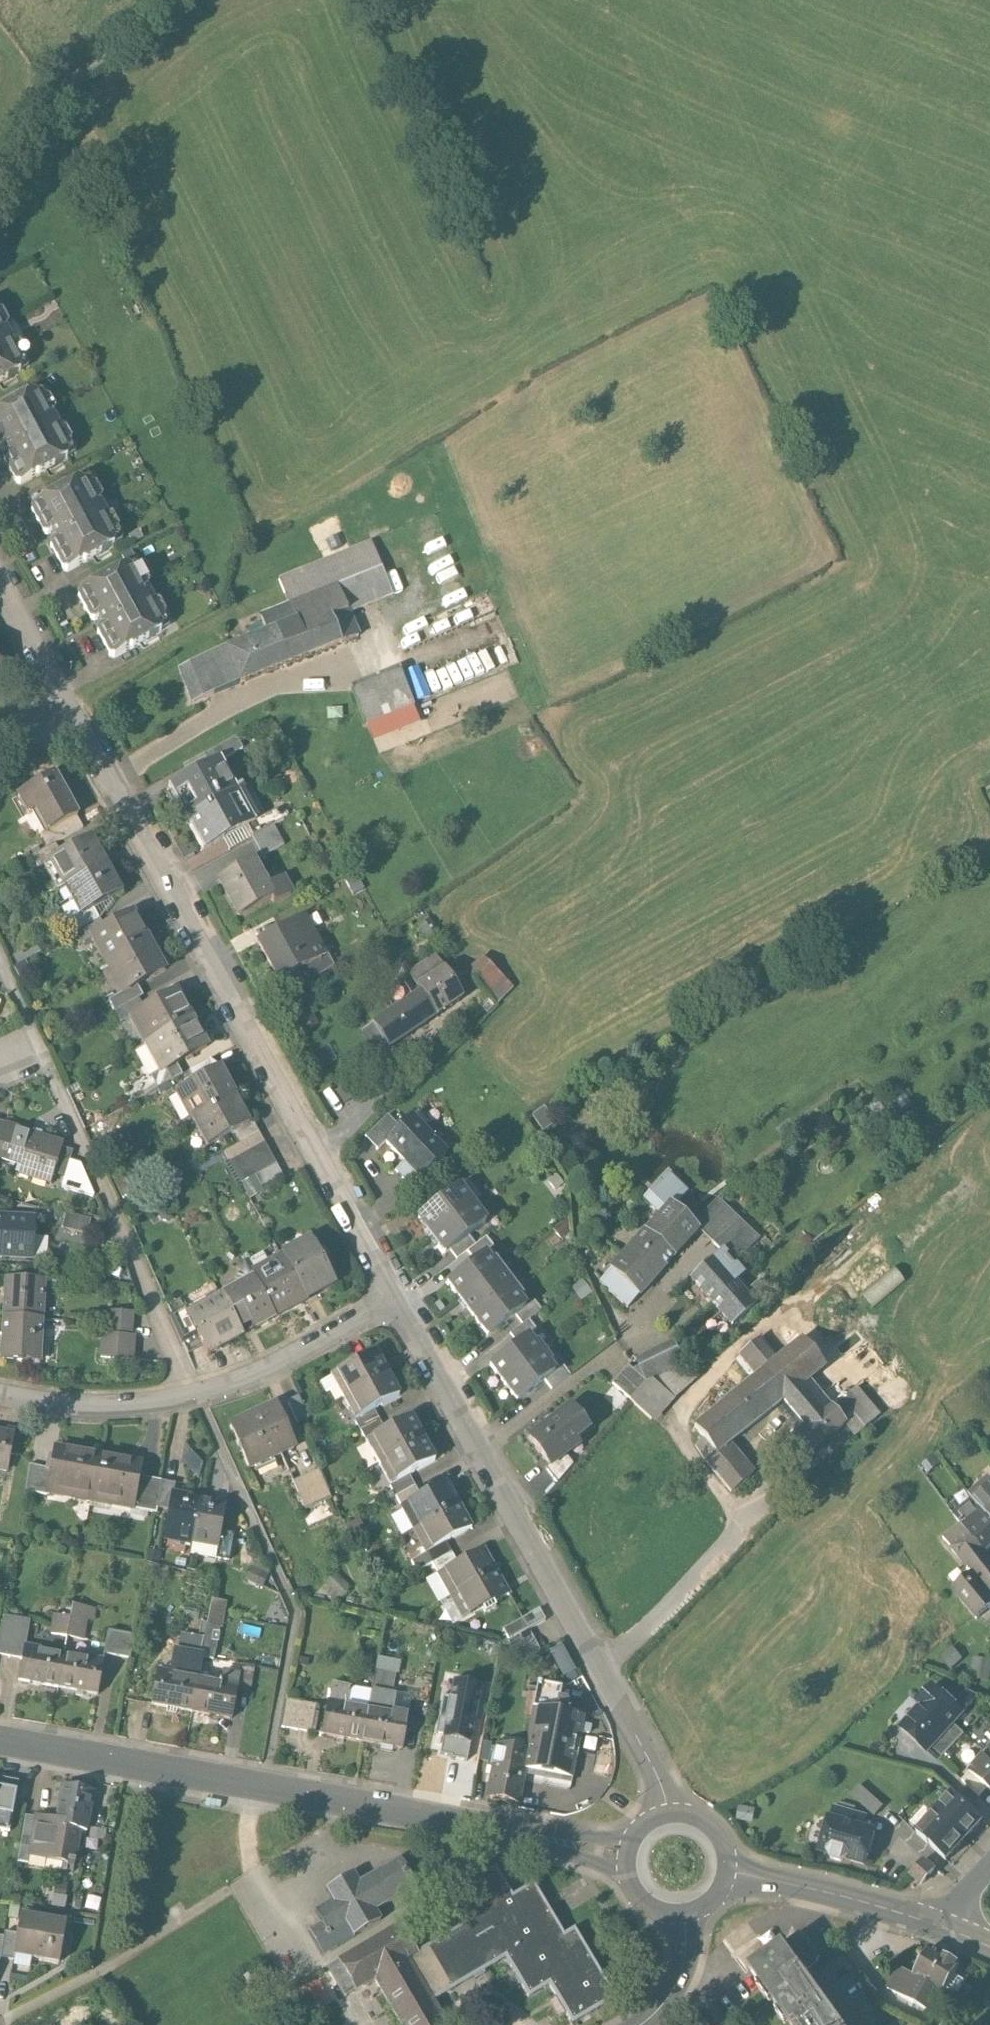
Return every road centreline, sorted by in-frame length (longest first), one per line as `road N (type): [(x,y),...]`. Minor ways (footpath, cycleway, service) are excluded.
road 1 (residential): [(73,718),(391,1304)]
road 2 (secondary): [(0,1743),(626,1856)]
road 3 (residential): [(391,1304),(578,1629),(671,1813)]
road 4 (residential): [(197,1393),(40,1043)]
road 5 (track): [(0,158),(27,114),(178,0)]
road 6 (secondary): [(726,1873),(938,1924)]
road 7 (residential): [(197,1393),(279,1367),(391,1304)]
road 8 (residential): [(0,1396),(123,1409),(197,1393)]
road 9 (residential): [(0,585),(73,718)]

